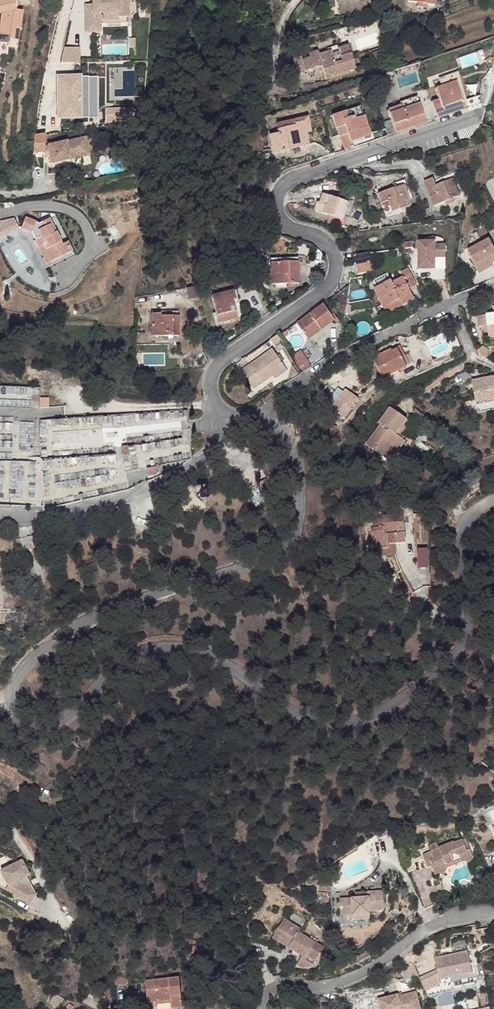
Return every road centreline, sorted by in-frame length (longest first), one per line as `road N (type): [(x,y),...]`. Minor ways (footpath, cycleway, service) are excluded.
road 1 (residential): [(266,406),(304,475),(302,521),(291,548),(265,566),(163,589),(81,623),(16,675),(16,704),(49,723),(68,721),(106,676),(183,650),(227,665),(317,719),(364,720),(427,680),(463,644),(470,618),(457,548),(462,525),(493,499)]
road 2 (residential): [(323,168),(275,193),(277,214),(327,240),(336,263),(329,287),(220,363),(210,389),(226,428)]
road 3 (residential): [(261,1008),(267,991),(345,983),(427,928),(493,914)]
road 4 (residential): [(226,428),(197,468),(149,491),(34,519),(0,517)]
road 5 (residential): [(493,294),(266,406)]
road 6 (residential): [(323,168),(484,115)]

